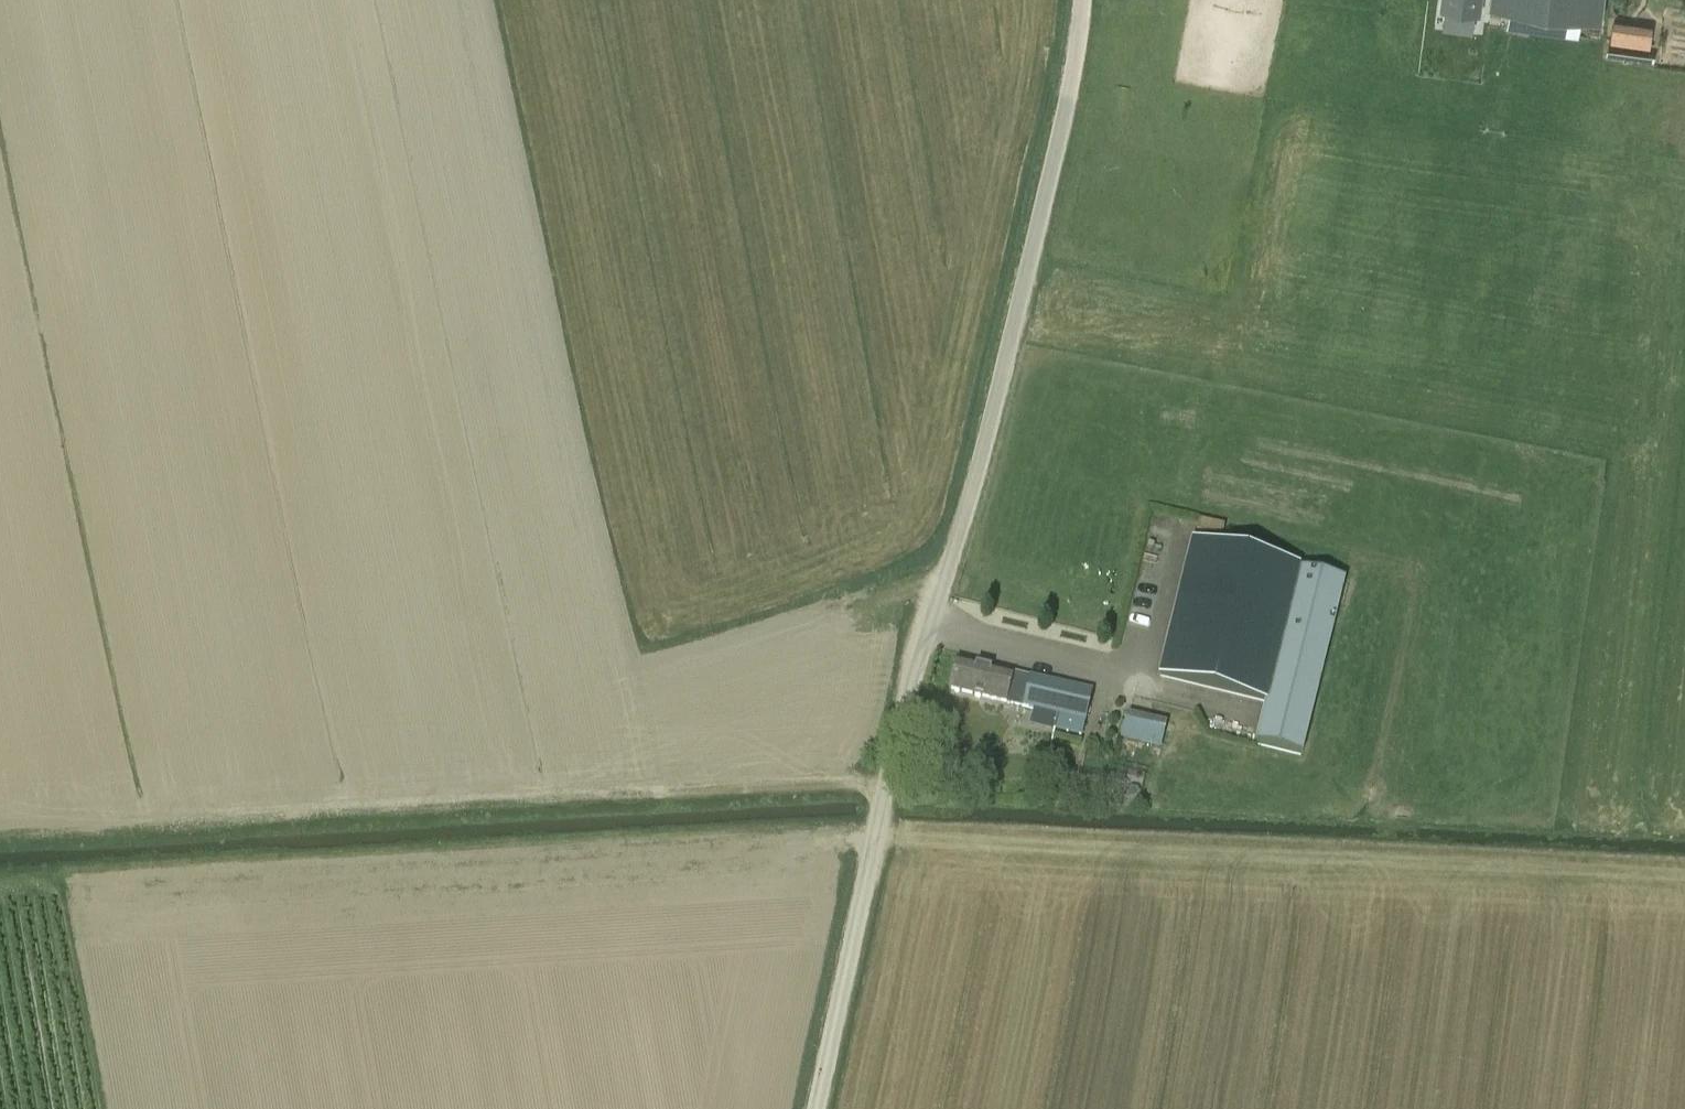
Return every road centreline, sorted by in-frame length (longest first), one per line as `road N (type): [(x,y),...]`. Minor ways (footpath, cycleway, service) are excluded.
road 1 (unclassified): [(806,1108),(1054,97),(1069,0)]

